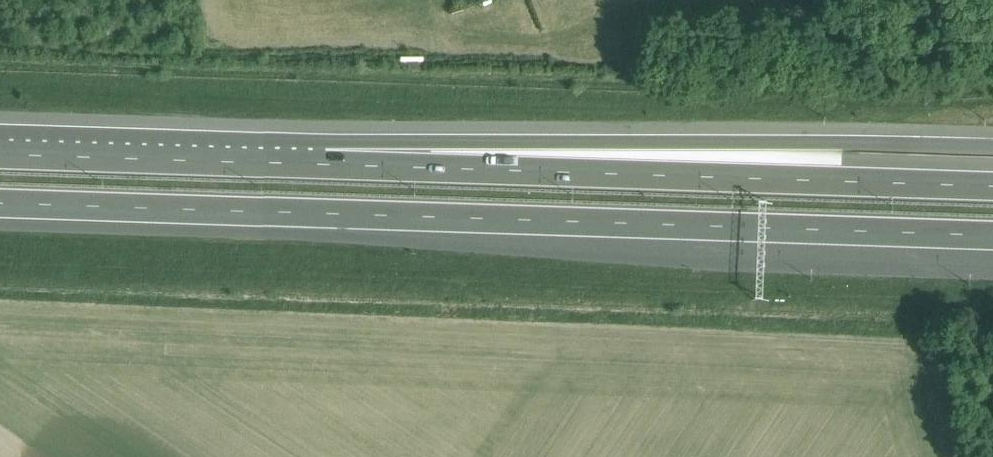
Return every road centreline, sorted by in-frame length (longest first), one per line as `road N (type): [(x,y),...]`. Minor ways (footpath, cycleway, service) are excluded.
road 1 (motorway): [(0,202),(992,235)]
road 2 (motorway): [(992,186),(324,164)]
road 3 (motorway): [(857,142),(324,164)]
road 4 (motorway): [(324,164),(0,153)]

